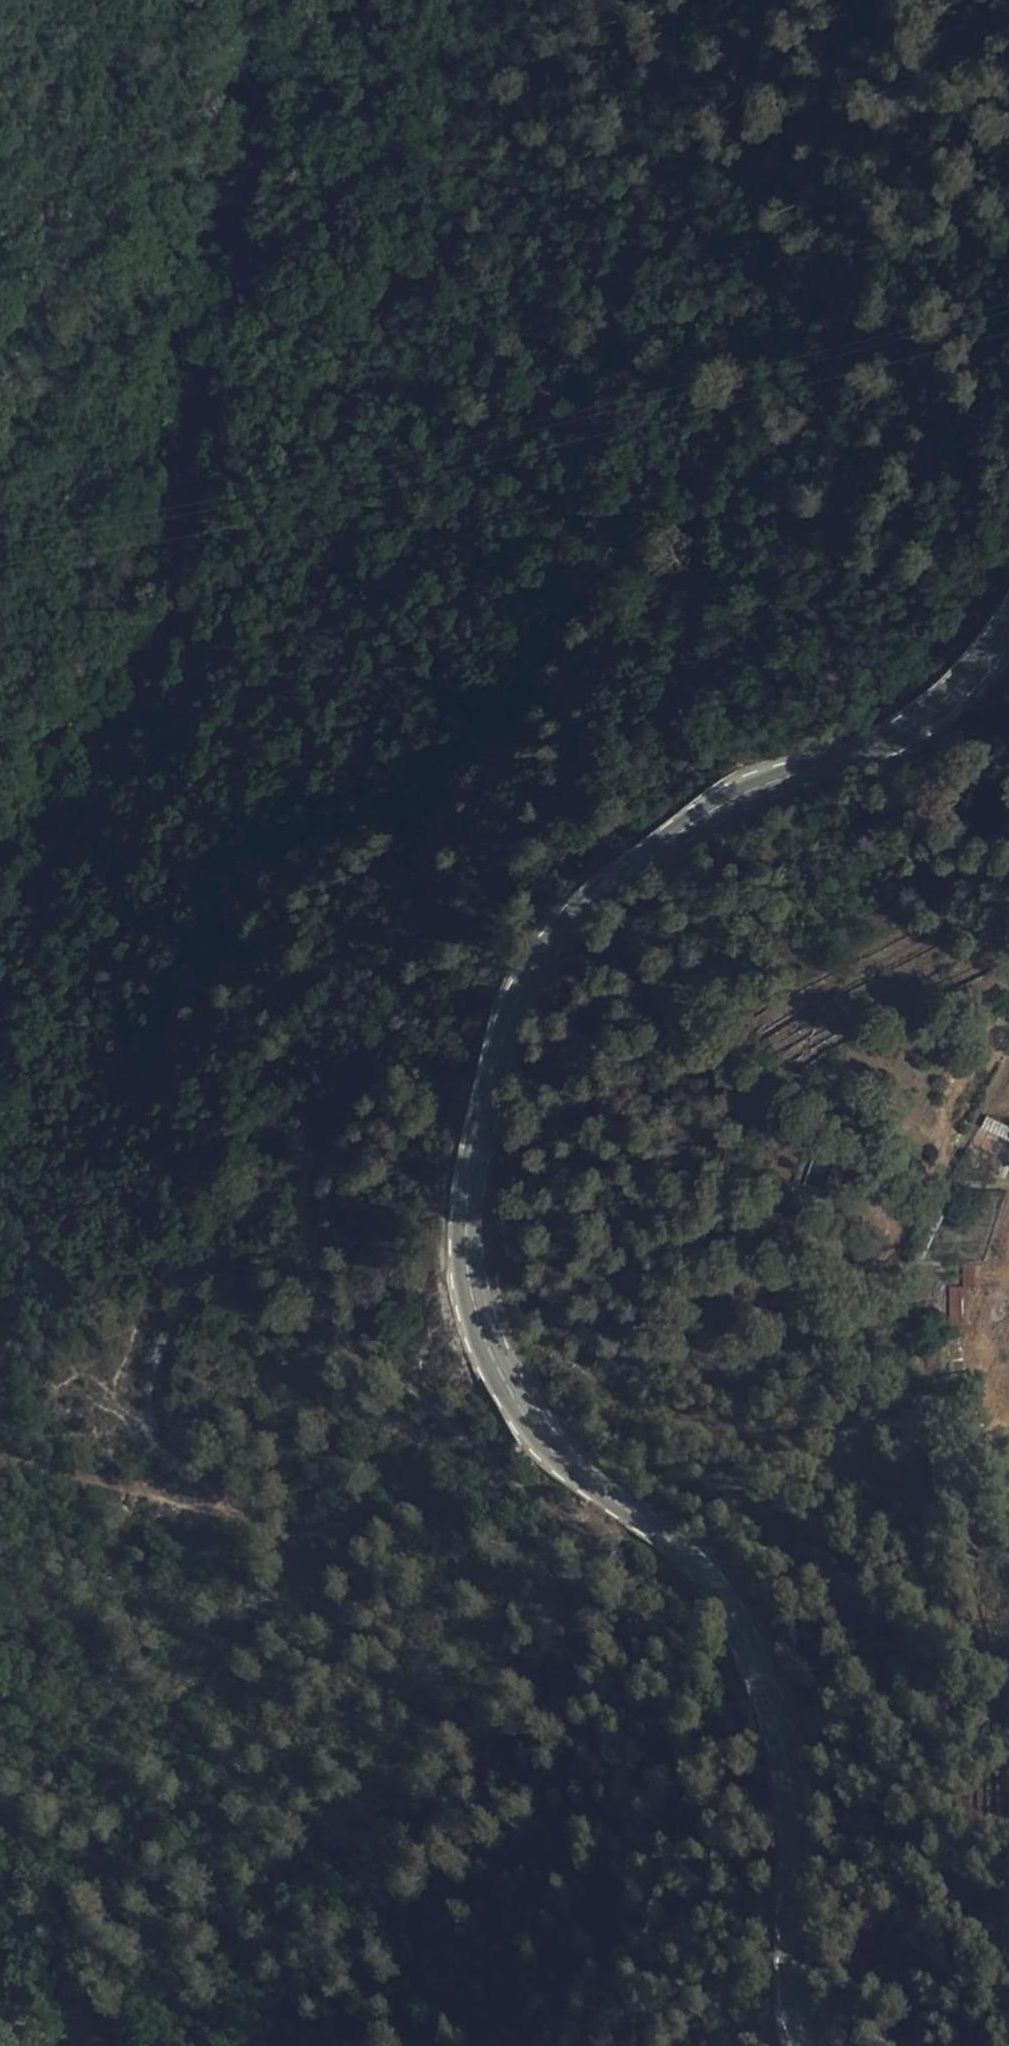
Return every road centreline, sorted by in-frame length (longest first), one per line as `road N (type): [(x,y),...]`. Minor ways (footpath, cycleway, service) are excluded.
road 1 (tertiary): [(1008,653),(944,721),(854,765),(758,786),(644,856),(532,973),(505,1024),(480,1142),(471,1262),(479,1311),(515,1401),(543,1443),(686,1552),(717,1590),(760,1678),(789,1812),(793,2019),(802,2045)]

